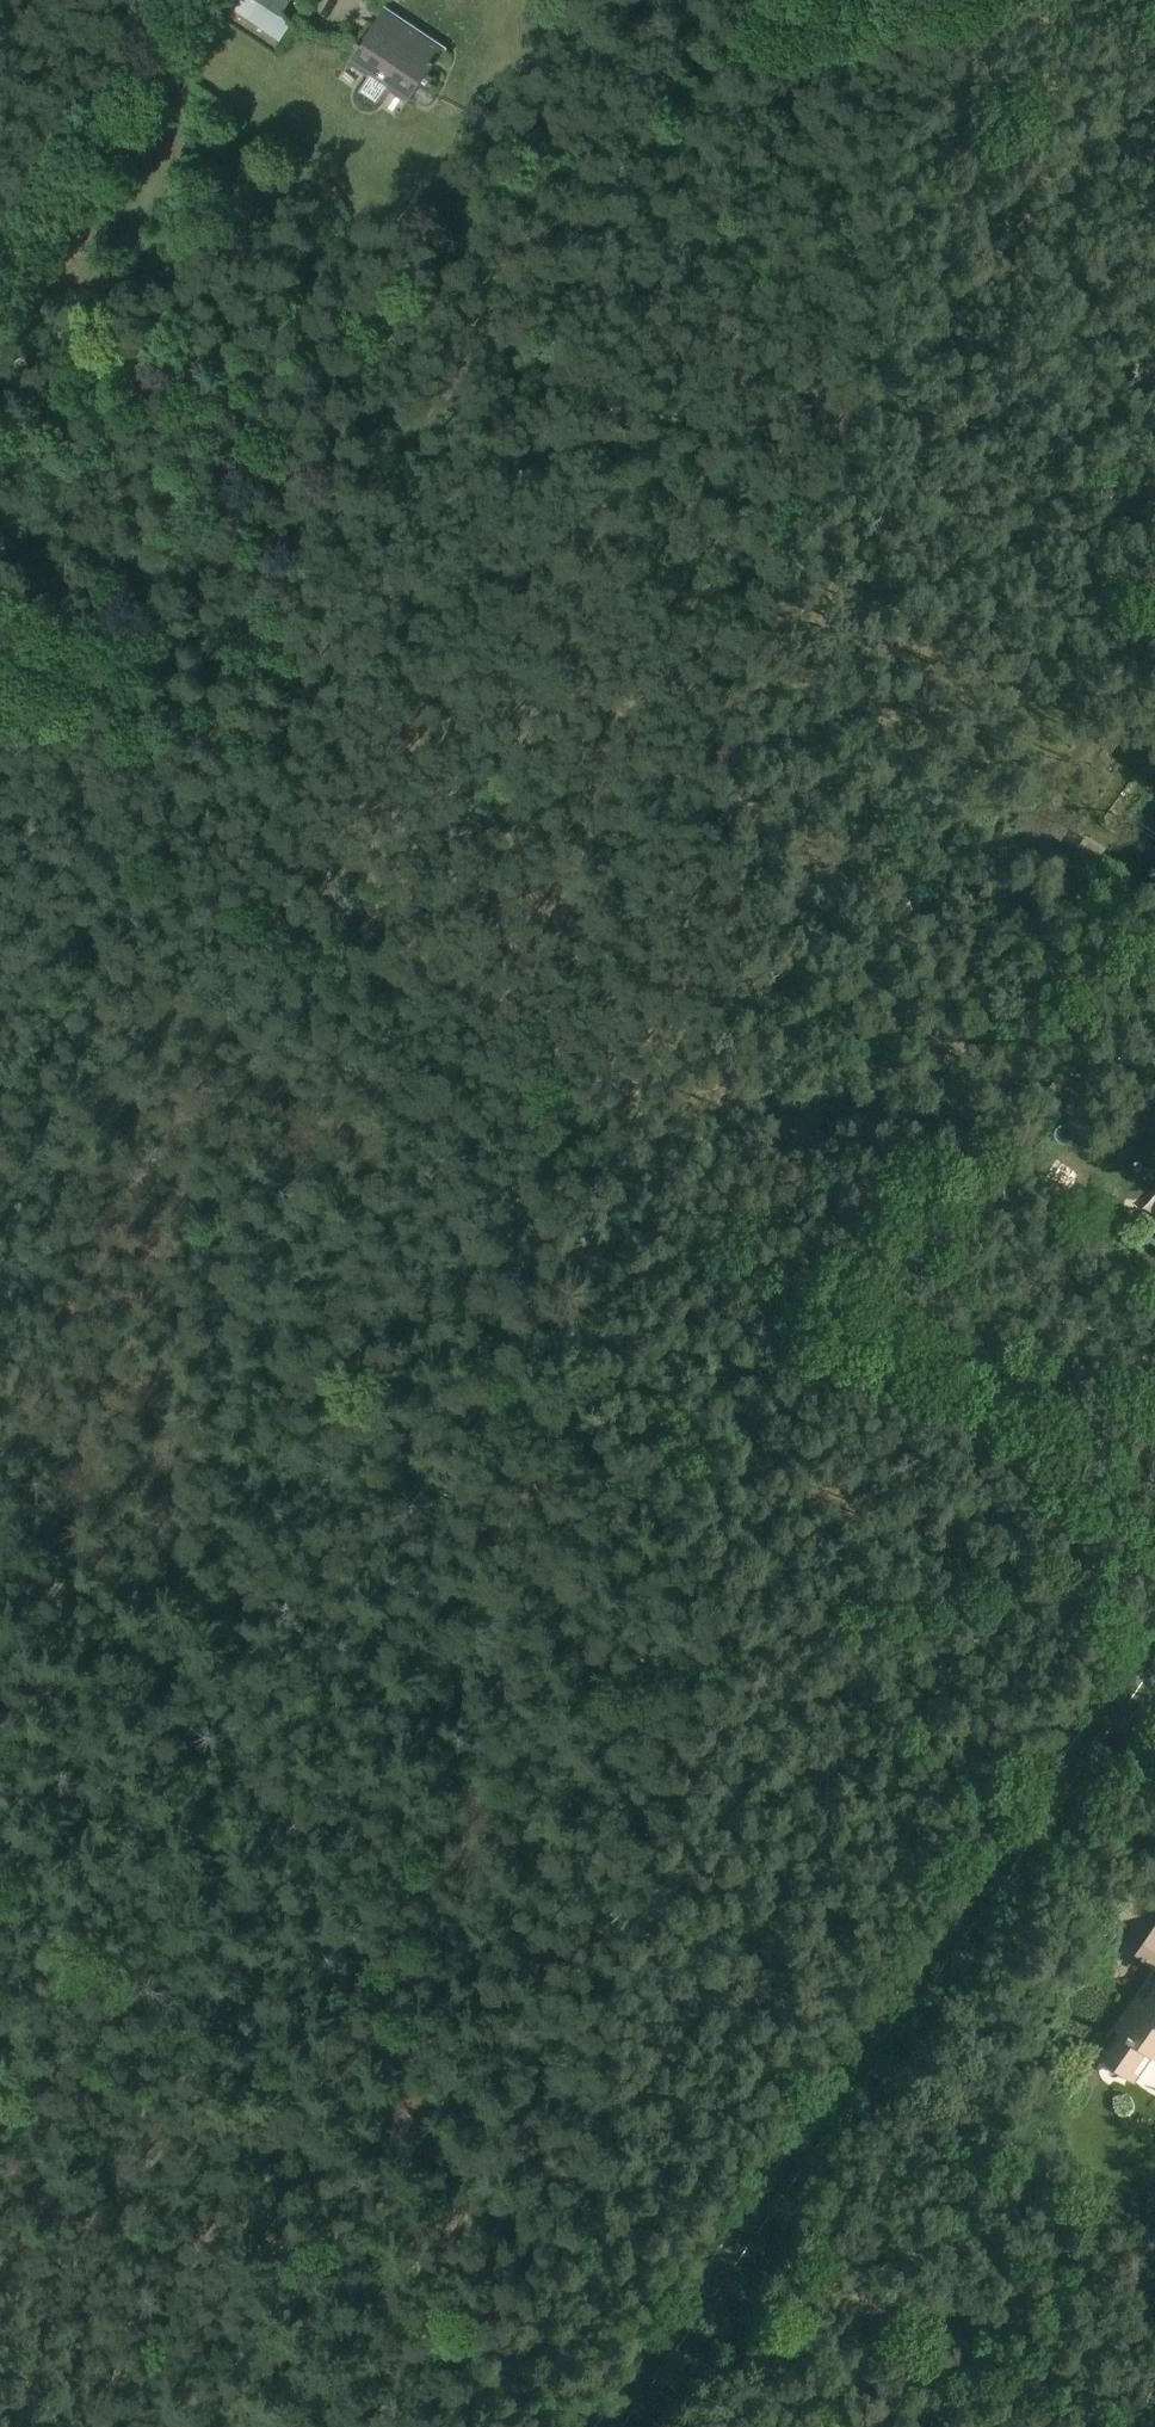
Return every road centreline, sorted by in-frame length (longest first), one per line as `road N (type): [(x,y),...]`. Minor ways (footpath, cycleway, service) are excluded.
road 1 (residential): [(1154,1637),(605,2426)]

